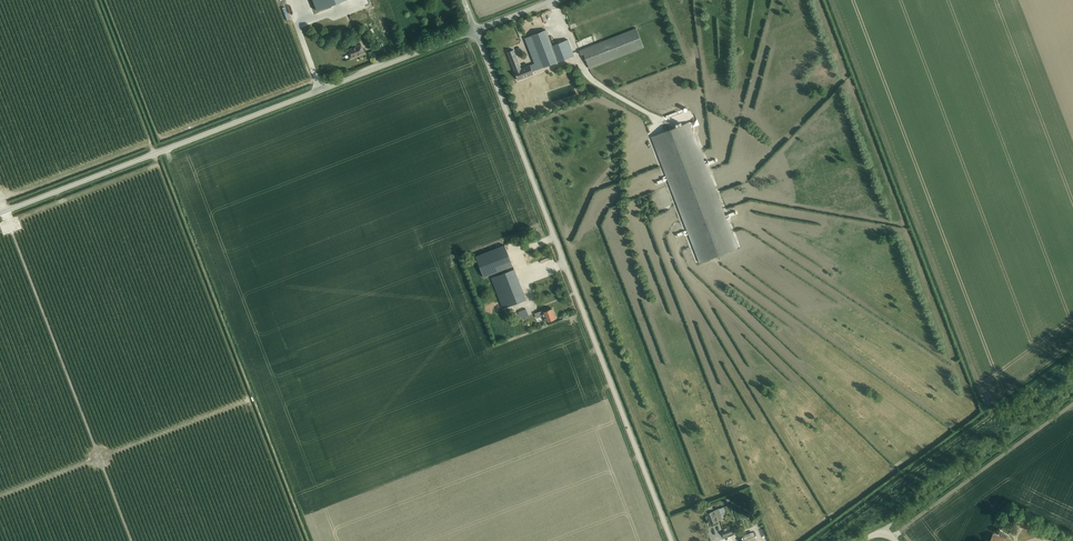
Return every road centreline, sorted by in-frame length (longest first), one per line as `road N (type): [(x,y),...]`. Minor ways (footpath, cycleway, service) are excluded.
road 1 (unclassified): [(672,540),(475,30)]
road 2 (unclassified): [(0,213),(475,30)]

